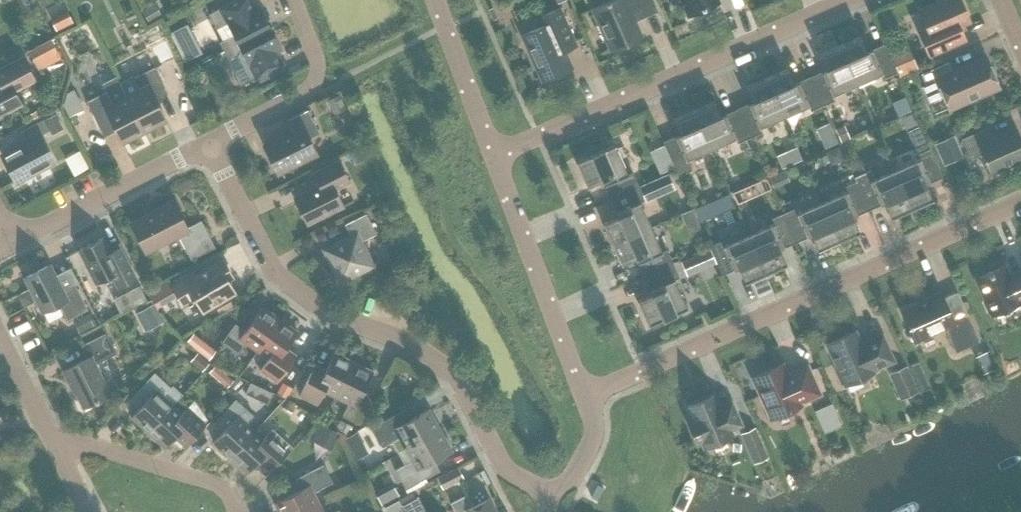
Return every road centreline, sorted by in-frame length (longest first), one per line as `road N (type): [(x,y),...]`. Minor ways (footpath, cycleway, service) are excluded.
road 1 (residential): [(560,509),(508,479),(460,396),(421,360),(324,319),(282,288),(210,144)]
road 2 (residential): [(585,407),(1020,209)]
road 3 (residential): [(865,0),(493,163)]
road 4 (unclassified): [(585,407),(493,163)]
road 5 (residential): [(8,243),(210,144)]
road 6 (residential): [(291,0),(313,57),(311,94),(210,144)]
road 7 (residential): [(235,511),(223,487),(87,444),(57,451)]
road 8 (unclassified): [(493,163),(431,0)]
road 9 (residential): [(57,451),(0,340)]

